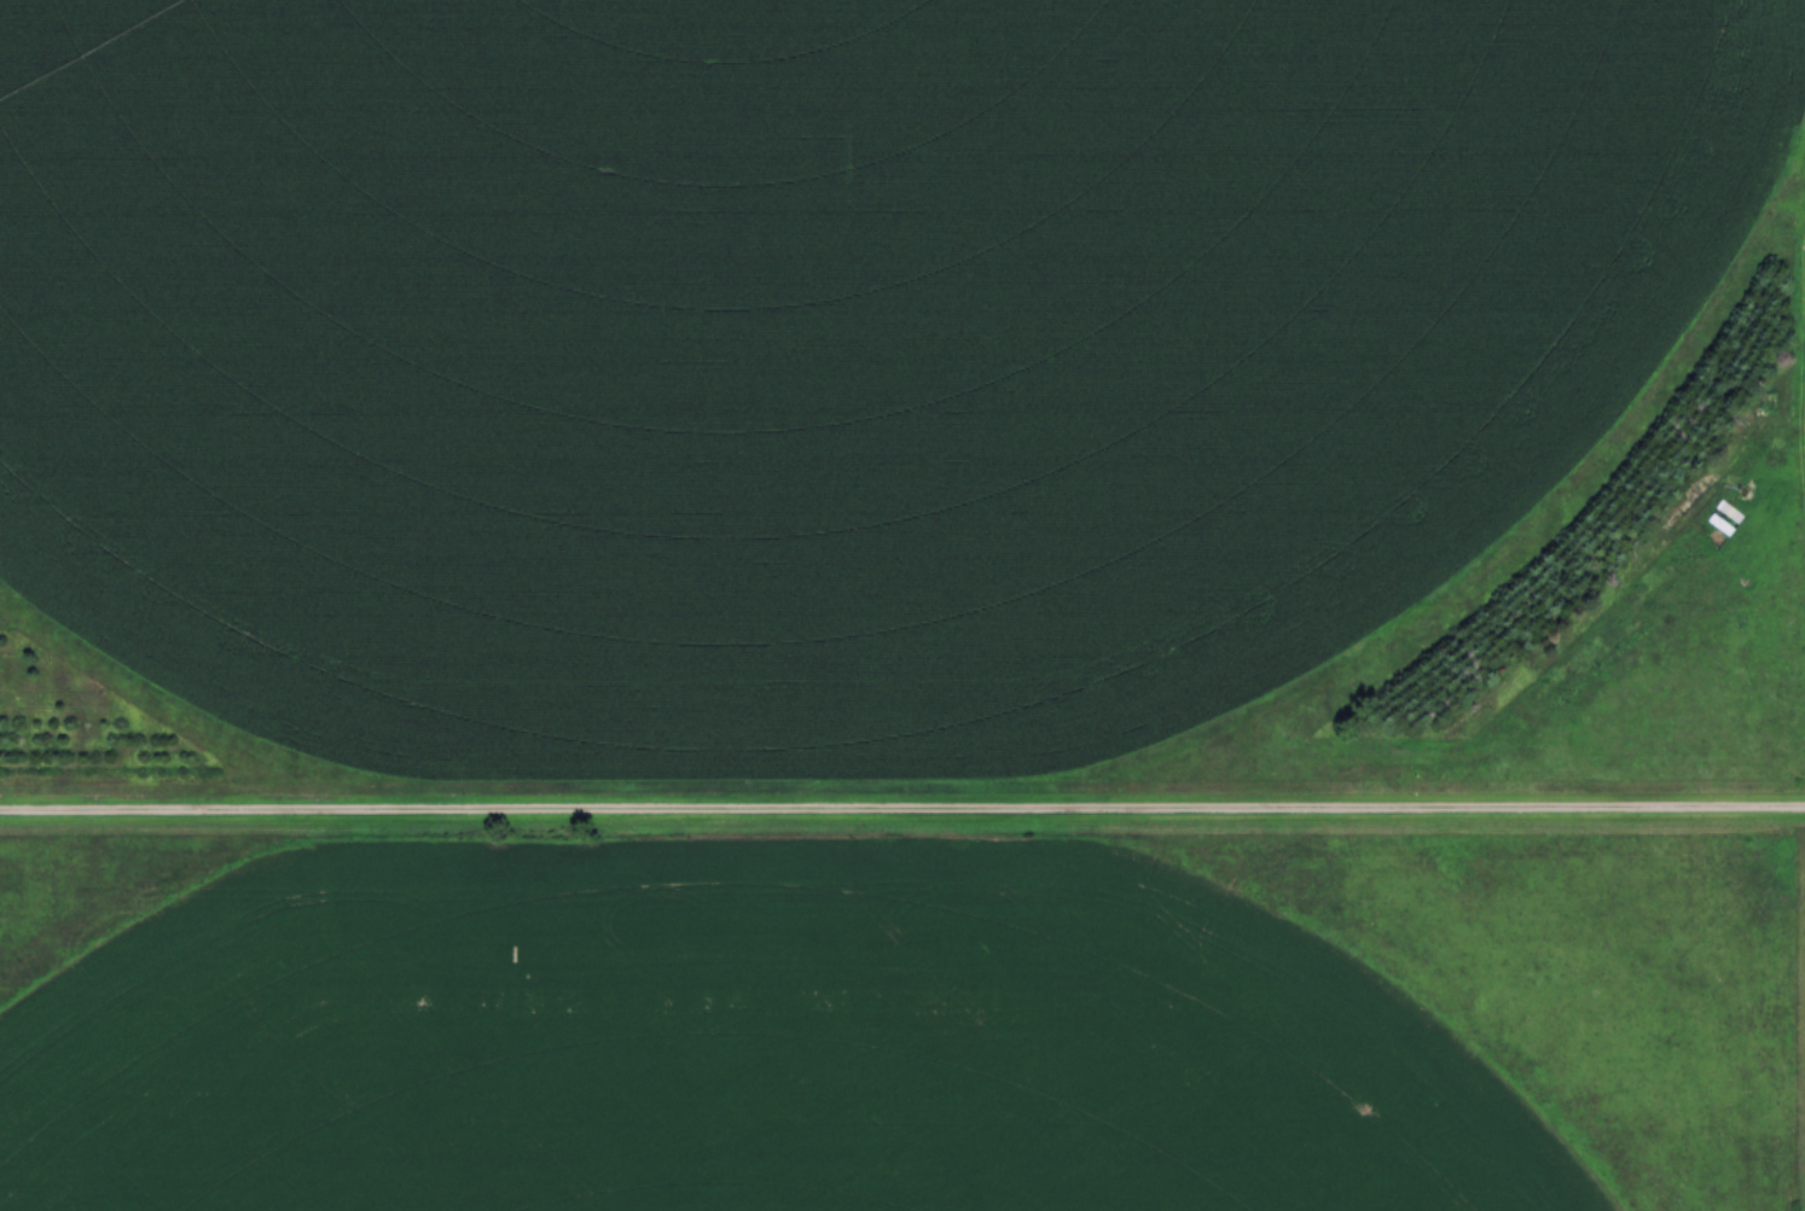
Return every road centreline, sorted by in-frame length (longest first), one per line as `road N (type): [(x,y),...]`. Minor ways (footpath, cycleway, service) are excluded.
road 1 (residential): [(1804,819),(1337,808),(0,820)]

